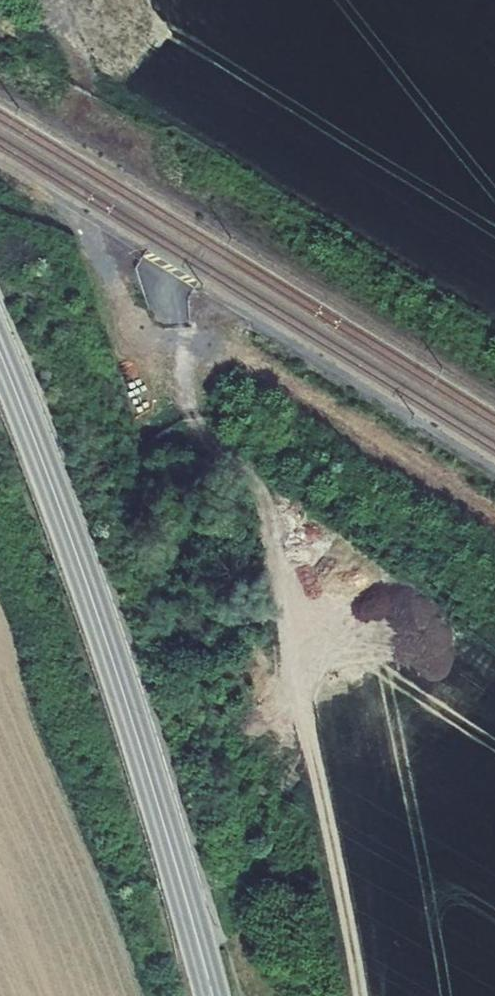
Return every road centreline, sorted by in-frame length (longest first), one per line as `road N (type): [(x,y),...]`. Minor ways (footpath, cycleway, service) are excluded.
road 1 (secondary): [(212,995),(102,626),(0,351)]
road 2 (track): [(193,419),(208,449),(241,467),(266,503),(361,995)]

